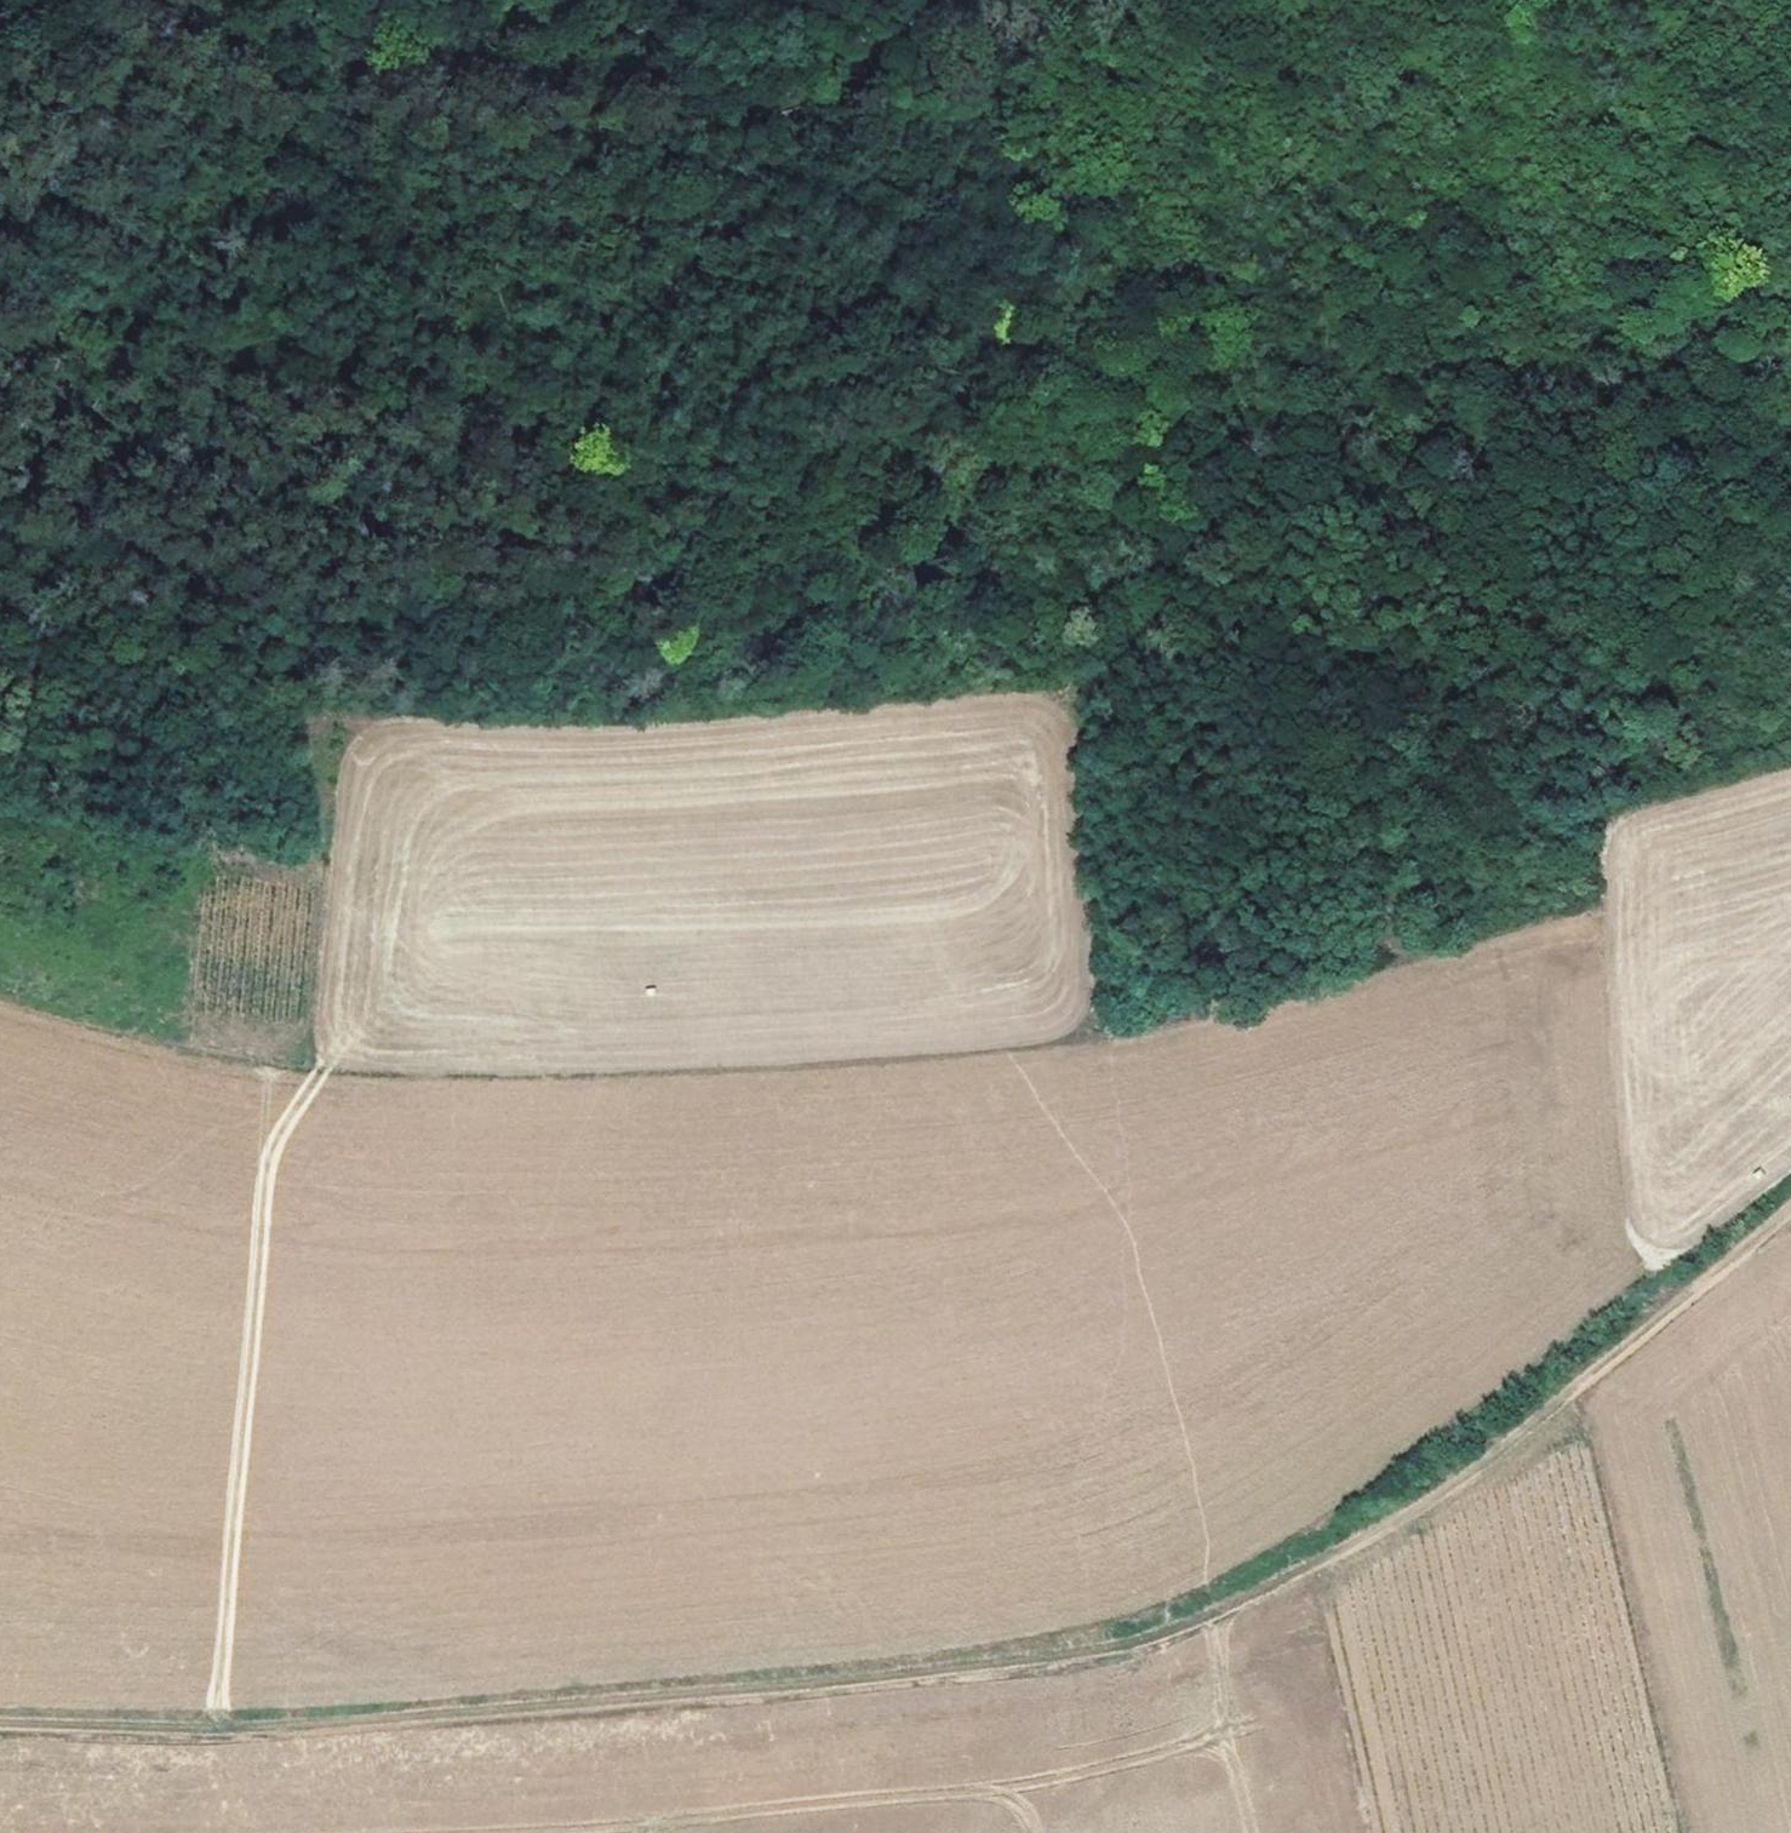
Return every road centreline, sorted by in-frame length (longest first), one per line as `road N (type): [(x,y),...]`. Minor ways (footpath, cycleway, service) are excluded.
road 1 (track): [(0,1725),(303,1728),(1123,1645),(1282,1583),(1467,1467),(1790,1203)]

